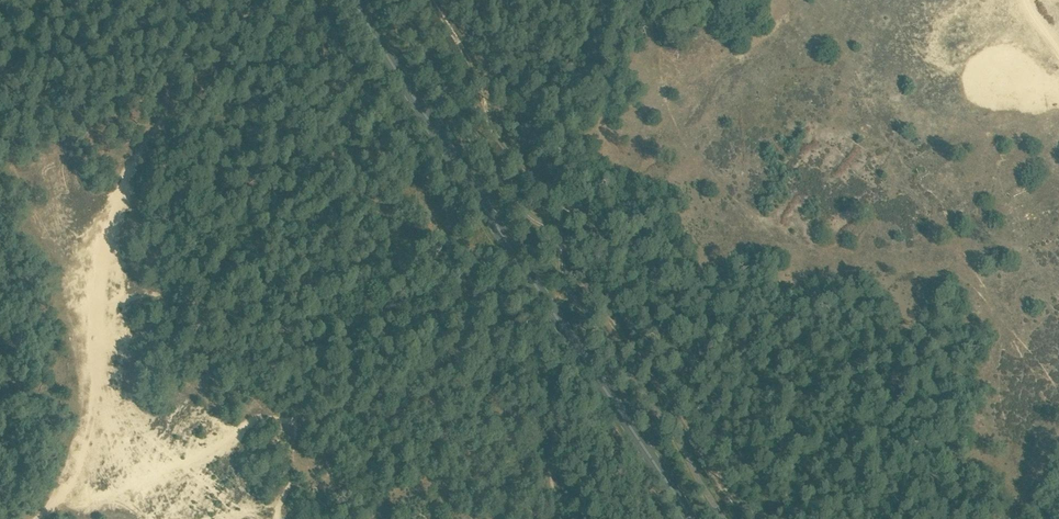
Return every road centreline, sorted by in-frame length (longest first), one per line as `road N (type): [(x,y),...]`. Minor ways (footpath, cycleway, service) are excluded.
road 1 (primary): [(691,518),(354,0)]
road 2 (track): [(440,0),(542,167)]

